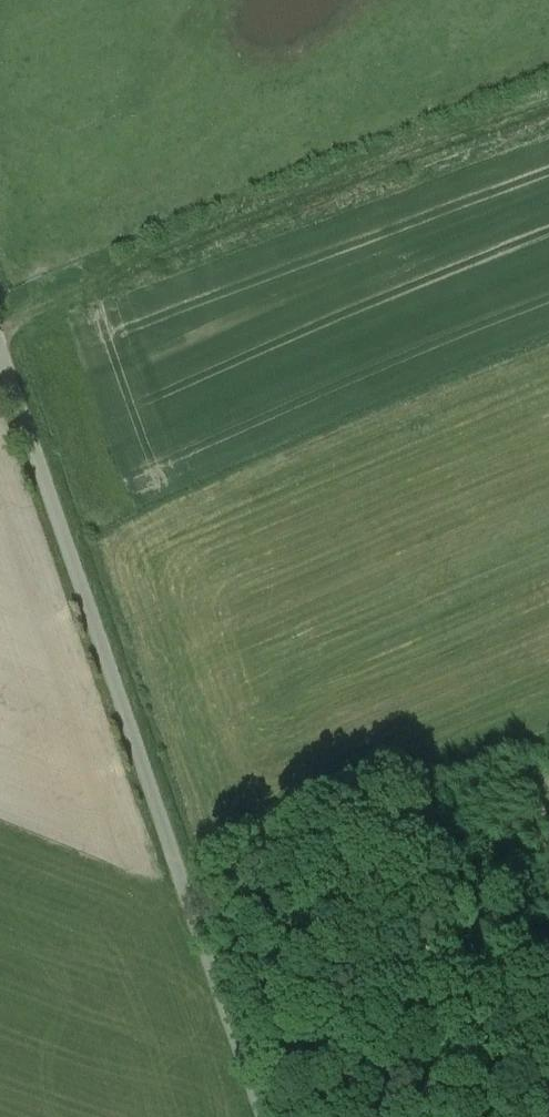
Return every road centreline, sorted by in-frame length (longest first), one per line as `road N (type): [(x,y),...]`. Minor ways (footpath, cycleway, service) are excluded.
road 1 (unclassified): [(0,373),(250,1116)]
road 2 (track): [(0,329),(333,180),(548,102)]
road 3 (track): [(247,1107),(548,977)]

